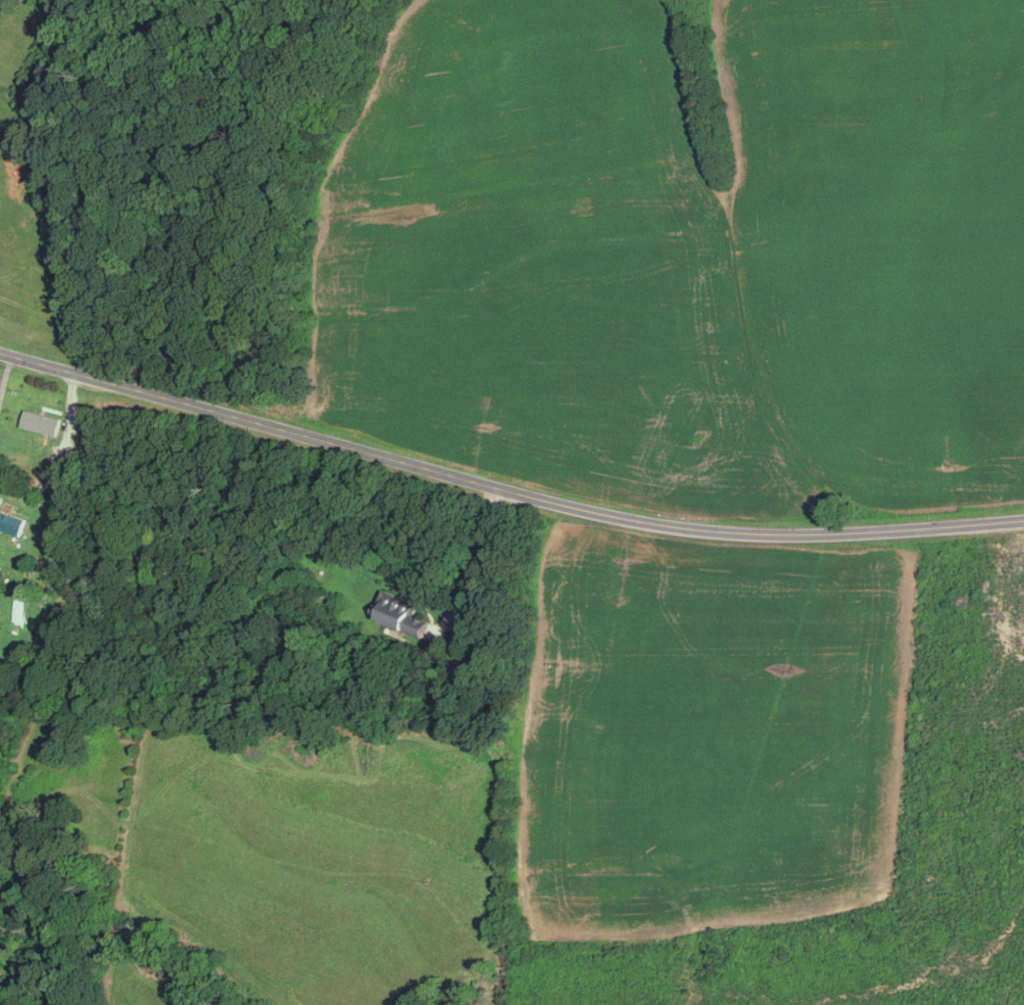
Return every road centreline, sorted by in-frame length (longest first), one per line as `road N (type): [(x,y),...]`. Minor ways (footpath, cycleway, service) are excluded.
road 1 (tertiary): [(1023,518),(795,533),(687,526),(581,507),(0,351)]

